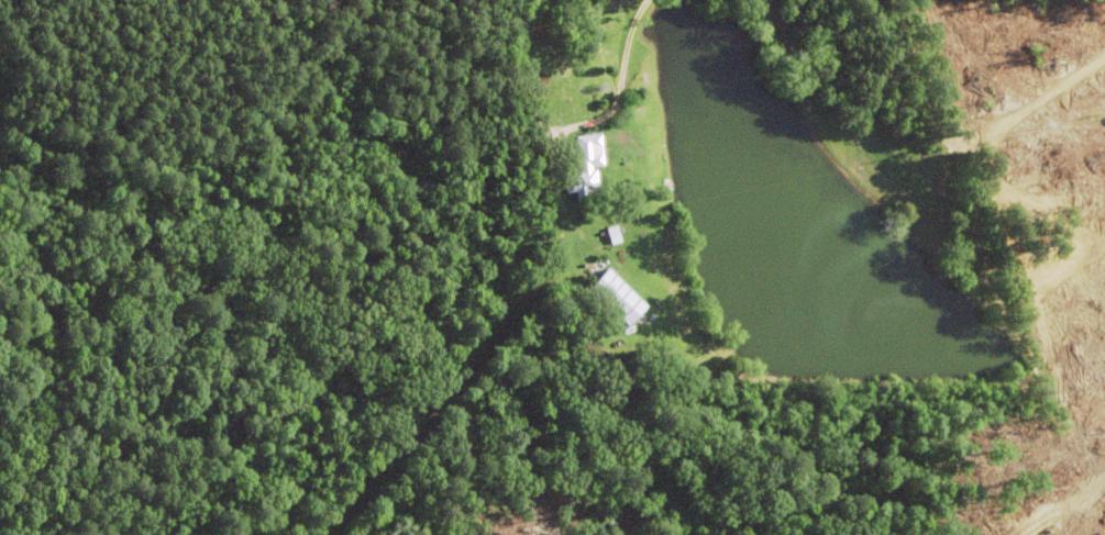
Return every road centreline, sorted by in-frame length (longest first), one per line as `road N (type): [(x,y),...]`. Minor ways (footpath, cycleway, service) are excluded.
road 1 (residential): [(675,0),(610,97),(344,317),(617,534)]

